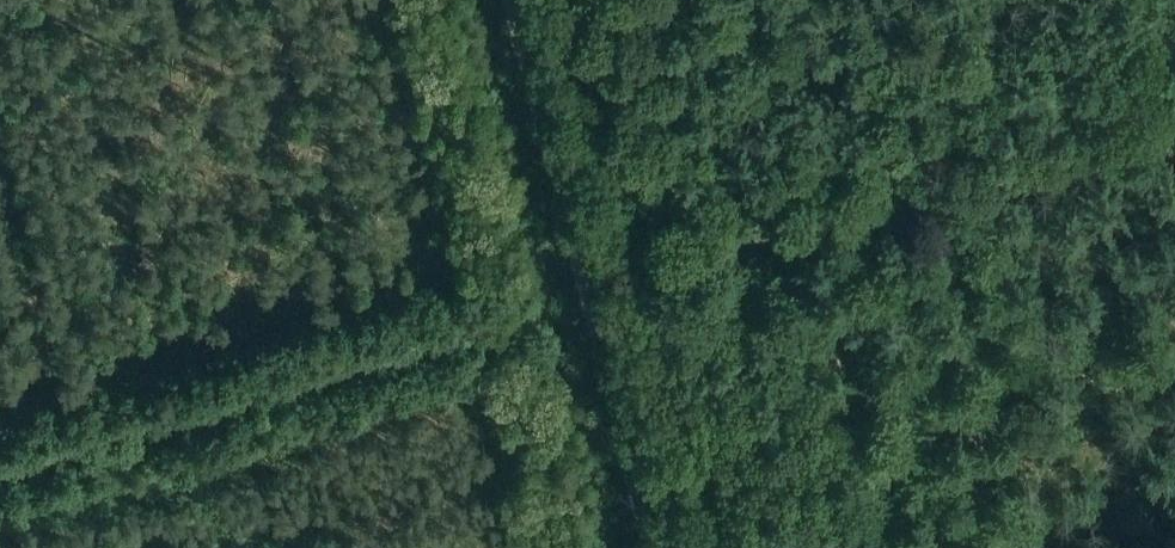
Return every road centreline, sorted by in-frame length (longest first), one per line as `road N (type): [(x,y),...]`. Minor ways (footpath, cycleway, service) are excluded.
road 1 (track): [(586,315),(396,358),(0,482)]
road 2 (track): [(586,315),(508,0)]
road 3 (track): [(581,293),(882,196)]
road 4 (track): [(642,547),(586,315)]

